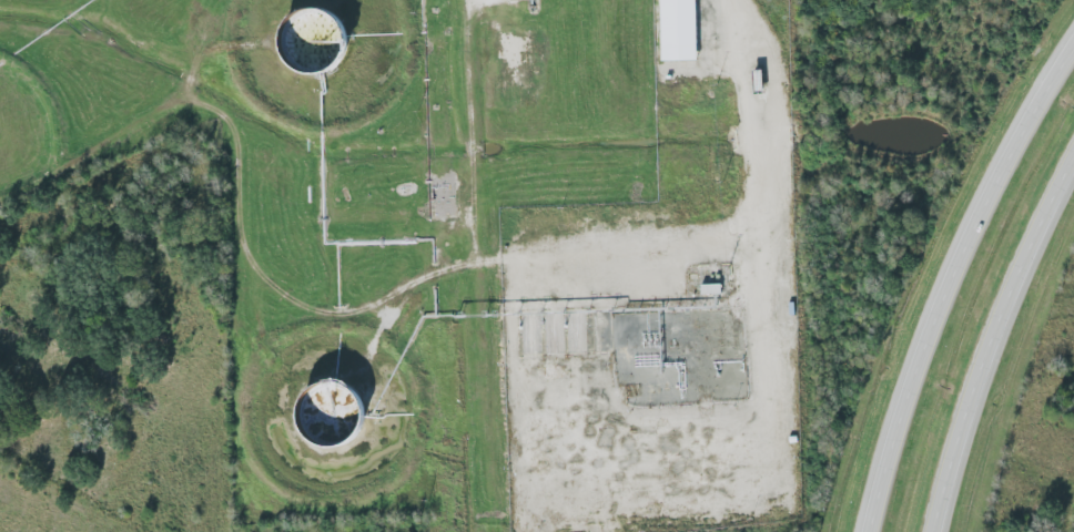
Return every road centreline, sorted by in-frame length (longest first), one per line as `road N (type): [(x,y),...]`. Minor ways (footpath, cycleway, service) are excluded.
road 1 (residential): [(0,209),(181,103),(213,109),(236,127),(246,237),(260,274),(325,316),(375,304),(437,244),(479,227)]
road 2 (residential): [(468,0),(498,531)]
road 3 (primary): [(1073,49),(1003,174),(955,282),(911,395),(872,531)]
road 4 (primary): [(934,531),(1033,257),(1073,174)]

